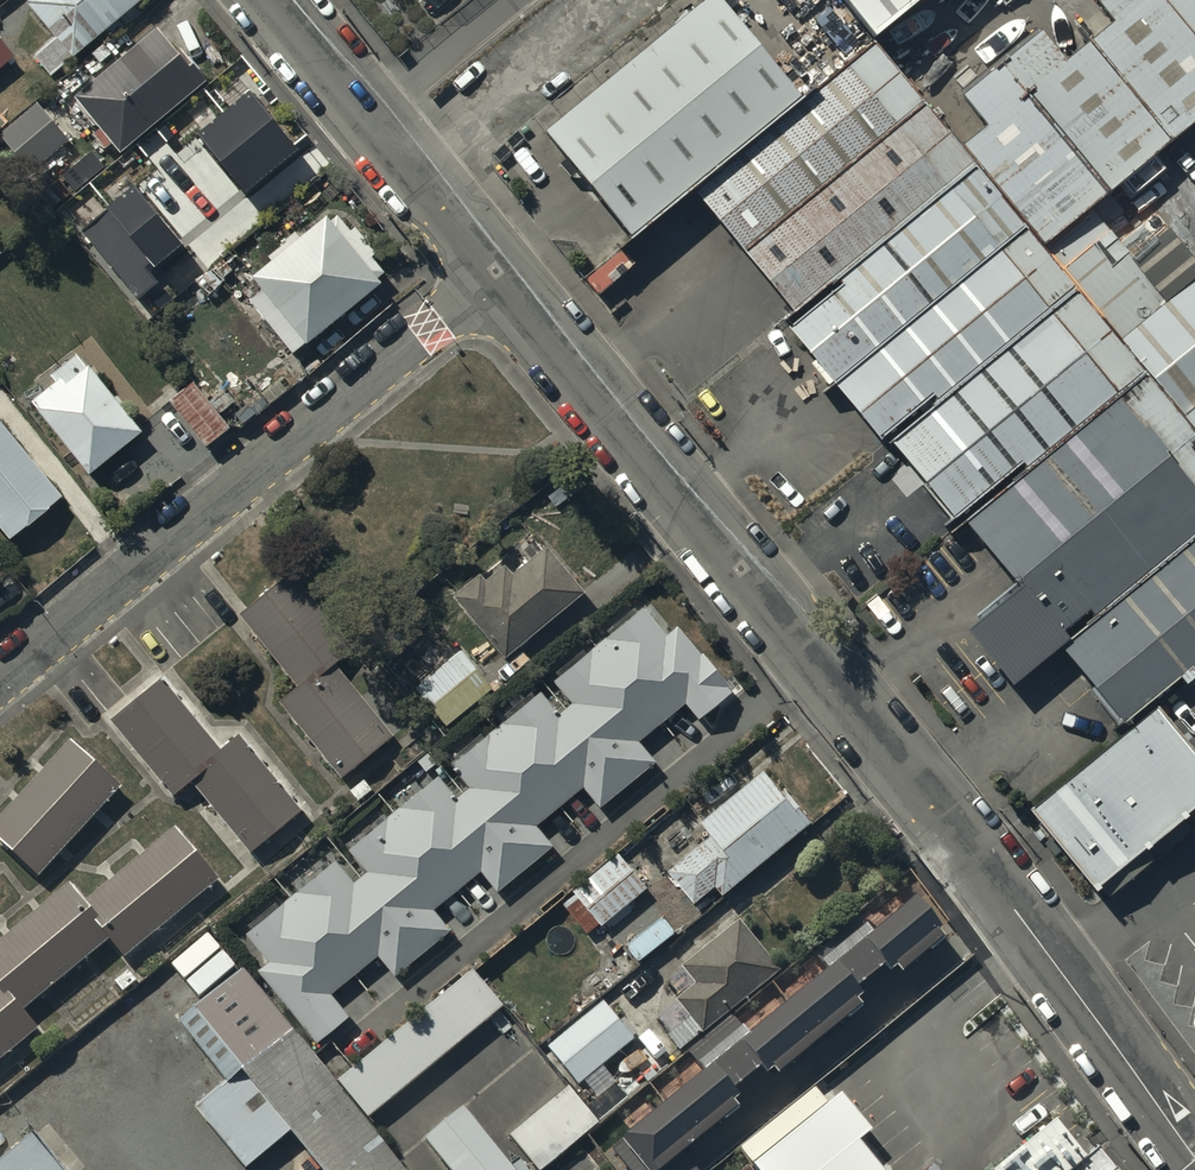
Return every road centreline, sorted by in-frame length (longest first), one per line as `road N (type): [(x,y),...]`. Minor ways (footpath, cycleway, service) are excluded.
road 1 (residential): [(499,273),(1032,936),(1194,1154)]
road 2 (residential): [(0,690),(499,273)]
road 3 (unclassified): [(416,171),(624,0)]
road 4 (residential): [(278,0),(416,171)]
road 5 (residential): [(416,171),(499,273)]

